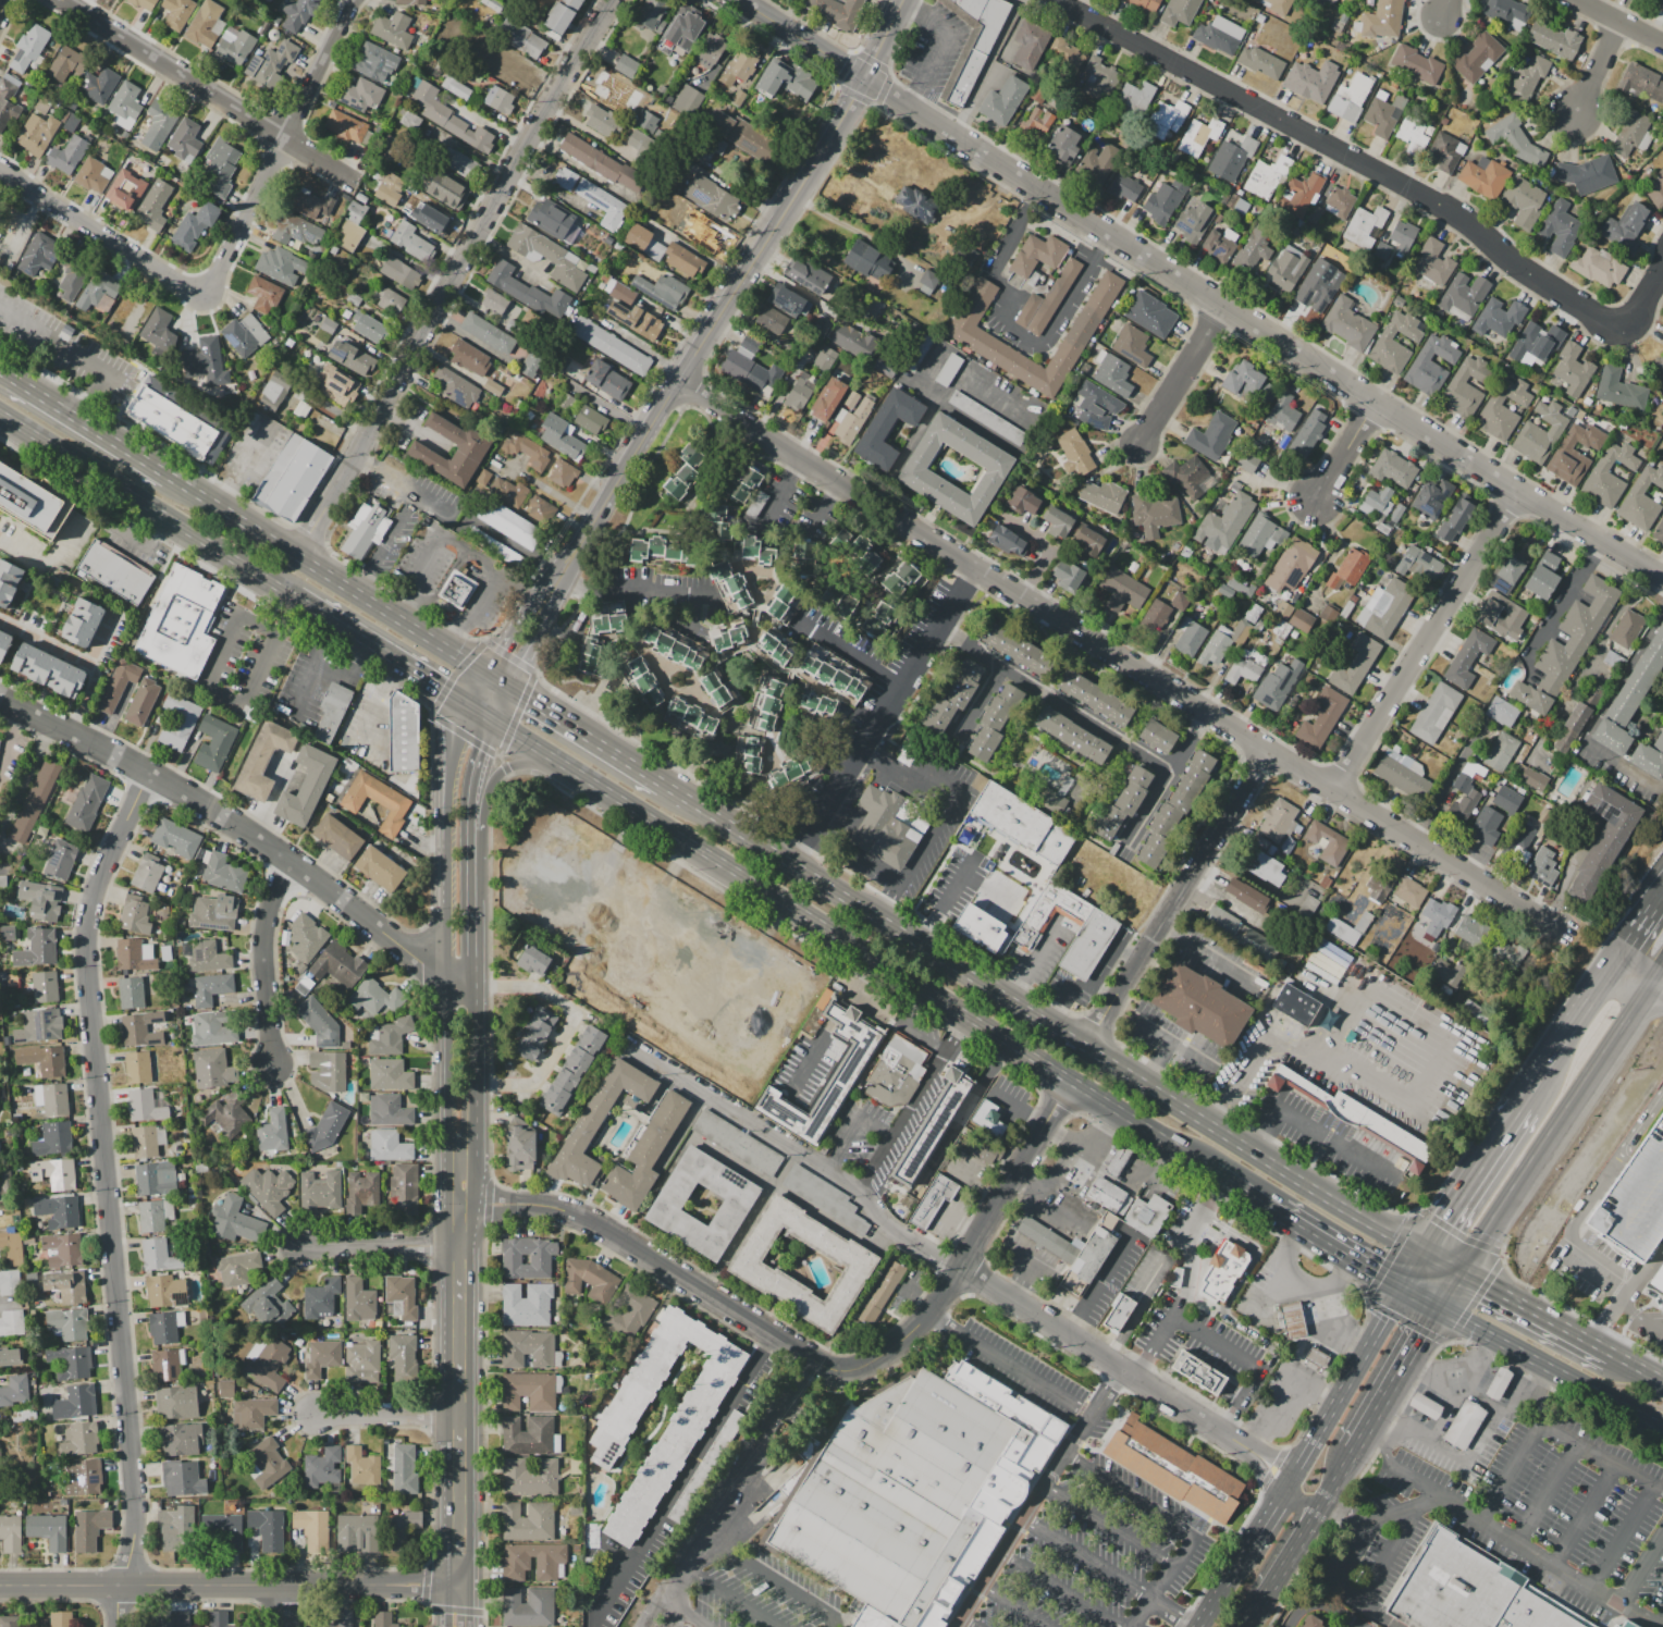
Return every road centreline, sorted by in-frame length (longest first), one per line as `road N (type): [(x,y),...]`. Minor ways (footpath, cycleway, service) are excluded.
road 1 (residential): [(679,383),(1555,930)]
road 2 (primary): [(1428,1253),(1081,1047),(664,782)]
road 3 (residential): [(148,775),(102,863),(84,940),(138,1499),(136,1568),(119,1603),(119,1626)]
road 4 (primary): [(579,776),(1282,1208)]
road 5 (residential): [(1256,1447),(944,1261),(890,1223),(860,1186),(578,1011)]
road 6 (residential): [(1520,495),(864,78)]
road 7 (residential): [(1662,268),(1634,312),(1616,322),(1600,319),(1459,217),(1056,0)]
road 8 (residential): [(611,0),(298,555)]
road 9 (residential): [(961,1269),(919,1323),(879,1356),(845,1371),(590,1219),(556,1207),(460,1203)]
road 10 (residential): [(449,975),(423,964),(220,815),(0,700)]
road 11 (residential): [(460,1582),(0,1587)]
road 12 (tertiary): [(459,1154),(460,1582)]
road 13 (primary): [(412,627),(100,433)]
road 14 (tertiary): [(864,78),(679,383)]
road 15 (residential): [(1273,753),(1081,1047)]
road 16 (residential): [(1520,495),(1333,787)]
road 17 (residential): [(356,181),(62,0)]
road 18 (primary): [(0,422),(294,601)]
road 19 (residential): [(357,0),(208,300)]
road 20 (residential): [(208,300),(0,172)]
road 21 (tertiary): [(679,383),(561,576)]
road 22 (primary): [(196,493),(170,494),(0,392)]
road 23 (residential): [(1071,1078),(961,1269)]
road 24 (primary): [(1438,1303),(1631,1407)]
road 25 (secondary): [(1406,1284),(1295,1469)]
road 26 (residential): [(288,860),(268,912),(261,959),(273,1061)]
road 27 (residential): [(0,617),(98,665),(94,692),(65,734)]
road 28 (trunk): [(1527,1102),(1428,1253)]
road 29 (trunk): [(1556,1129),(1656,985)]
road 30 (trunk): [(1621,961),(1527,1102)]
road 31 (trunk): [(1461,1269),(1556,1129)]
road 32 (secondary): [(1352,1447),(1438,1303)]
road 33 (residential): [(1662,580),(1520,495)]
road 34 (tertiary): [(448,814),(449,975)]
road 35 (residential): [(1222,306),(1141,442)]
road 36 (residential): [(460,1245),(303,1247)]
road 37 (tertiary): [(481,671),(460,703),(448,814)]
road 38 (primary): [(1591,1343),(1461,1269)]
road 39 (tertiary): [(472,831),(492,779),(505,767),(579,776)]
road 40 (residential): [(864,78),(739,0)]
road 41 (tertiary): [(449,975),(449,1121)]
road 42 (primary): [(1282,1208),(1406,1284)]
road 43 (residential): [(460,1417),(317,1412)]
road 44 (primary): [(460,703),(579,776)]
road 45 (tertiary): [(472,1119),(473,983)]

